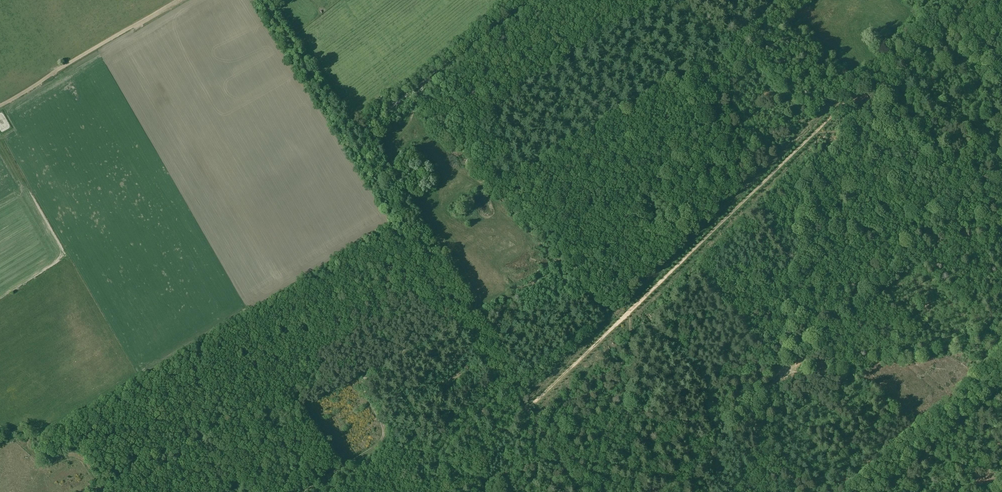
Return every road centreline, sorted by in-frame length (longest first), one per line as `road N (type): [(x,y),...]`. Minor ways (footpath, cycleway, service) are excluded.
road 1 (track): [(525,0),(422,85),(408,122),(388,146),(475,307),(369,372),(364,388),(383,437),(301,491)]
road 2 (track): [(0,105),(180,0)]
road 3 (track): [(858,491),(1001,361)]
road 4 (track): [(106,491),(82,457),(34,456),(35,432)]

